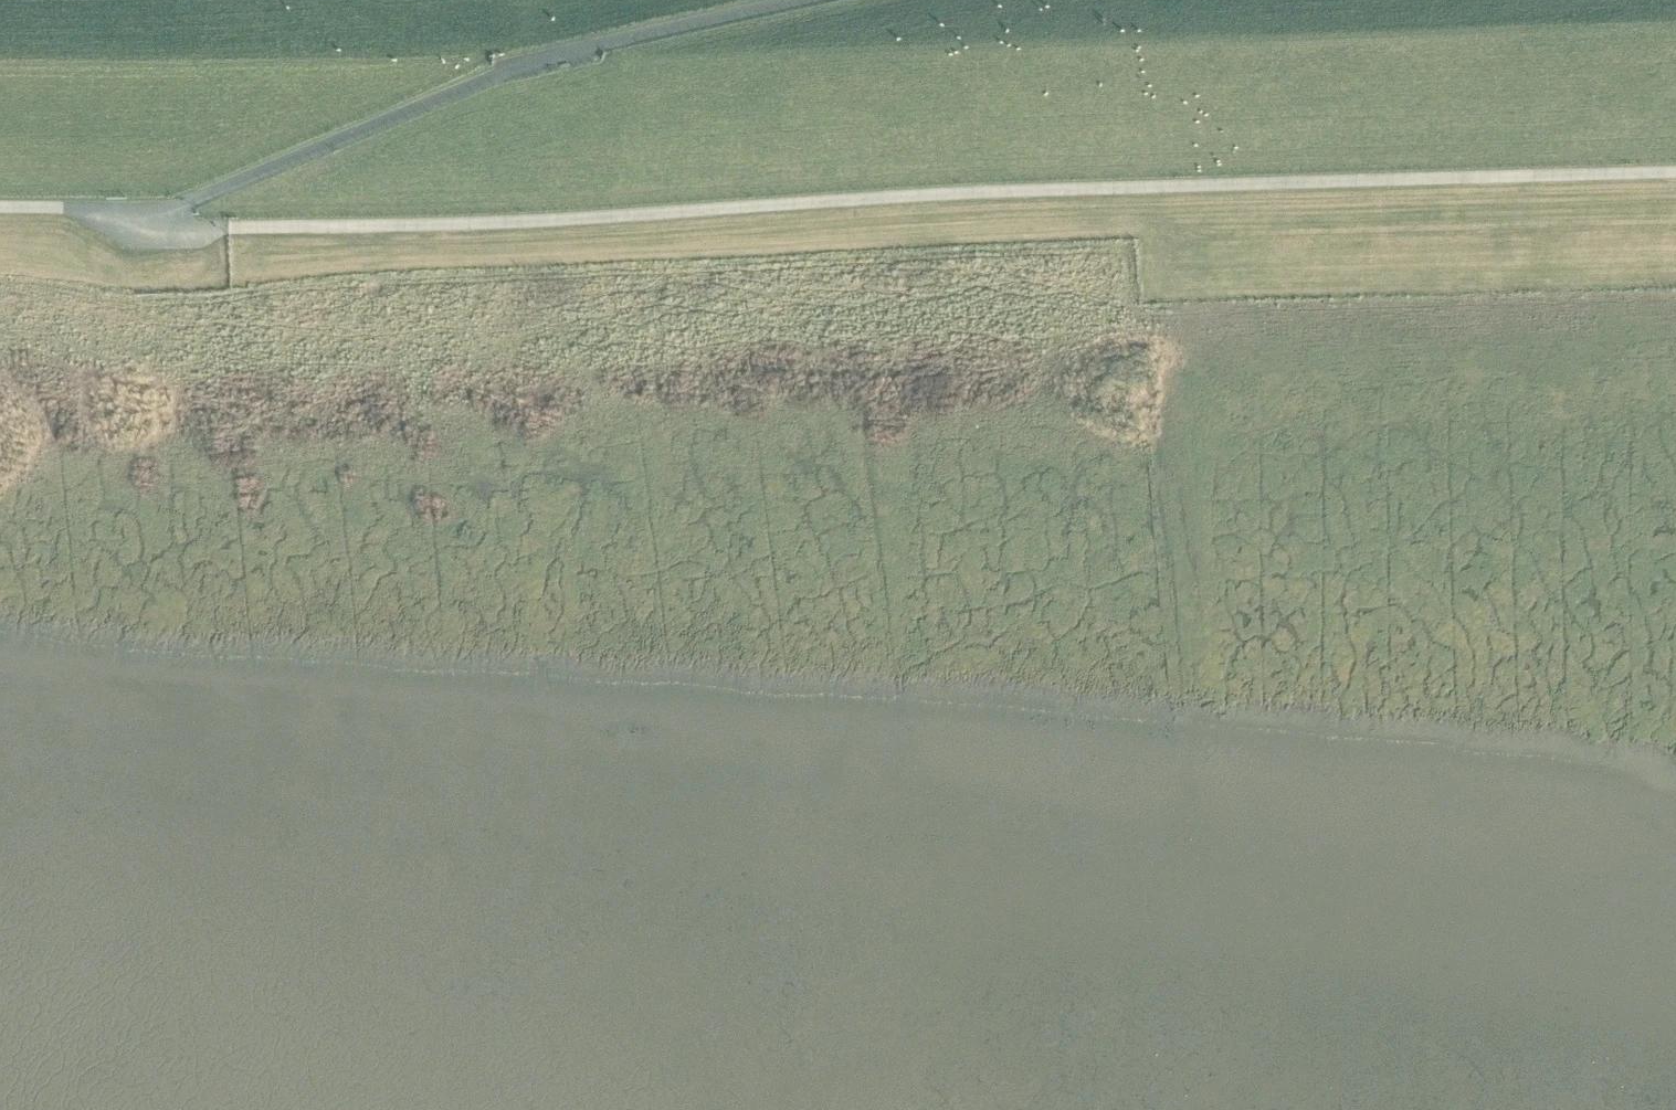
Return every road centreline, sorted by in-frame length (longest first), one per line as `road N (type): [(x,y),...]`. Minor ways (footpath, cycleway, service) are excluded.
road 1 (track): [(146,219),(435,225),(1060,189),(1675,172)]
road 2 (track): [(804,0),(545,62),(146,219)]
road 3 (track): [(0,207),(146,219)]

